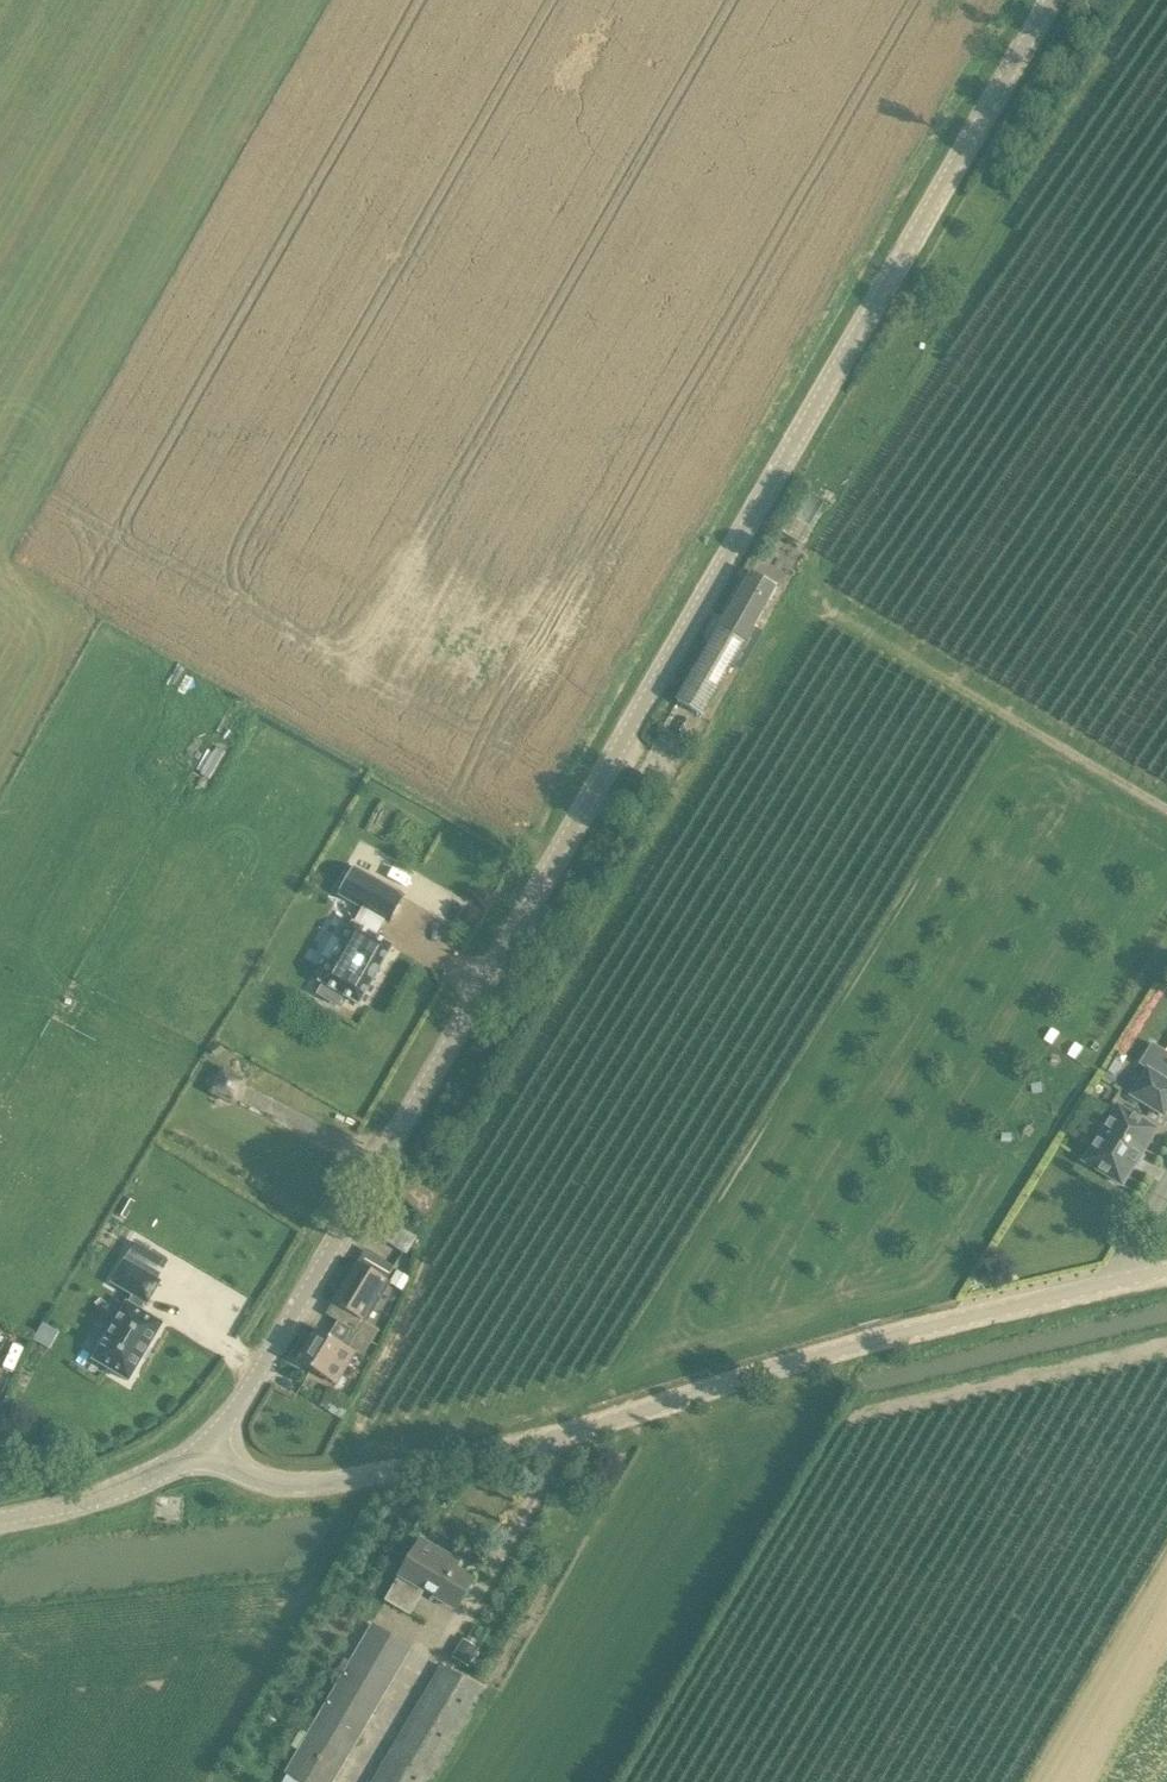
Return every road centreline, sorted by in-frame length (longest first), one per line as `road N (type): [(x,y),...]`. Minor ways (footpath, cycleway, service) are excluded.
road 1 (unclassified): [(212,1448),(1051,0)]
road 2 (unclassified): [(1166,1268),(884,1337),(475,1454),(269,1482),(212,1448)]
road 3 (track): [(1166,808),(823,608),(815,596),(817,552),(852,499)]
road 4 (track): [(1013,1781),(1166,1524)]
road 5 (unclassified): [(0,1517),(79,1504),(212,1448)]

